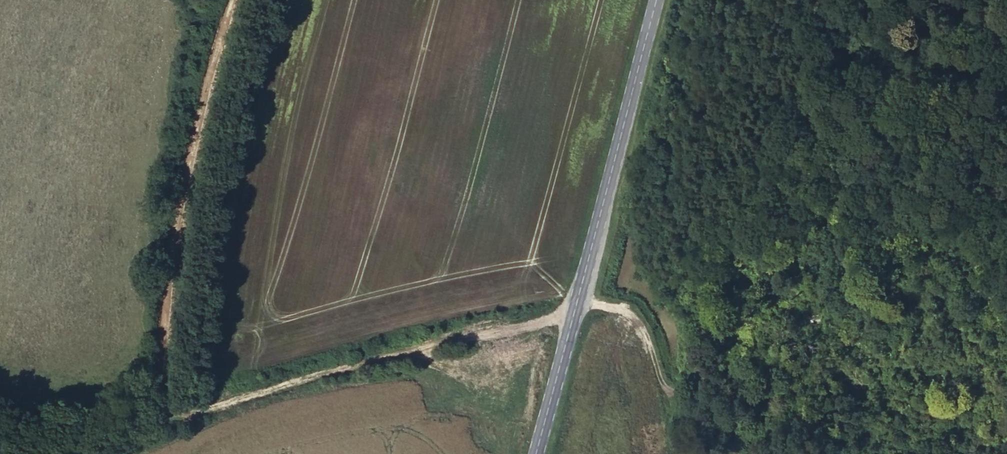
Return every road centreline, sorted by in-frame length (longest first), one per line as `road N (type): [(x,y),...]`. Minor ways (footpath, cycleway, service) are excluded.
road 1 (track): [(59,453),(196,406),(554,316),(576,299),(623,309),(642,326),(664,385),(683,392)]
road 2 (track): [(683,392),(726,255),(771,173),(949,38),(981,0)]
road 3 (secondary): [(533,453),(657,0)]
road 4 (track): [(943,453),(824,402),(683,392)]

